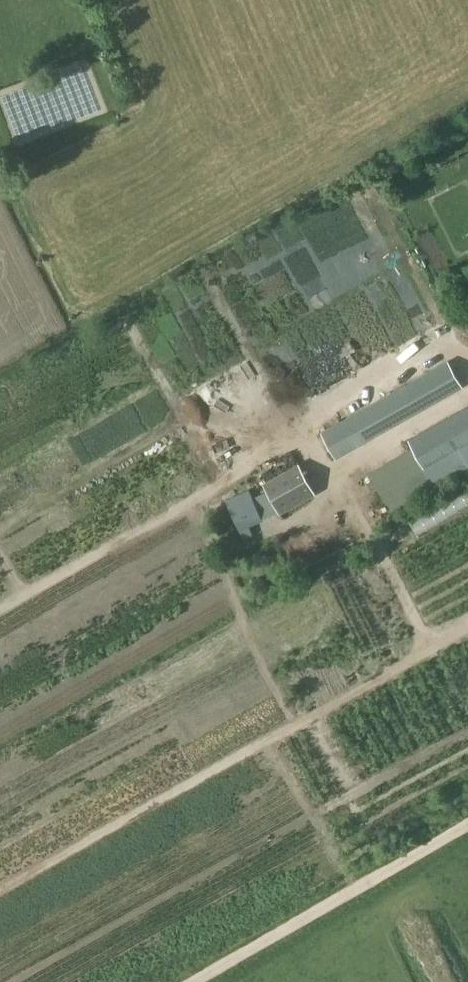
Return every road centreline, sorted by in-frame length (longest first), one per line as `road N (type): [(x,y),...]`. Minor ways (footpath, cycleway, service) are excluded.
road 1 (track): [(202,981),(467,829)]

